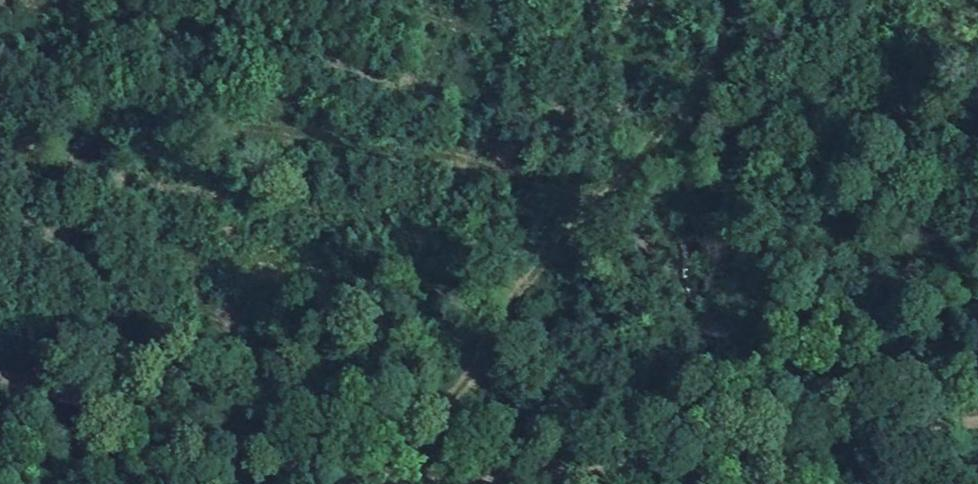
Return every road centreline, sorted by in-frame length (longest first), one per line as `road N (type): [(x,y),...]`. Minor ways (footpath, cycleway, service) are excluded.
road 1 (track): [(0,377),(125,431),(363,475),(977,425)]
road 2 (track): [(363,475),(779,0)]

